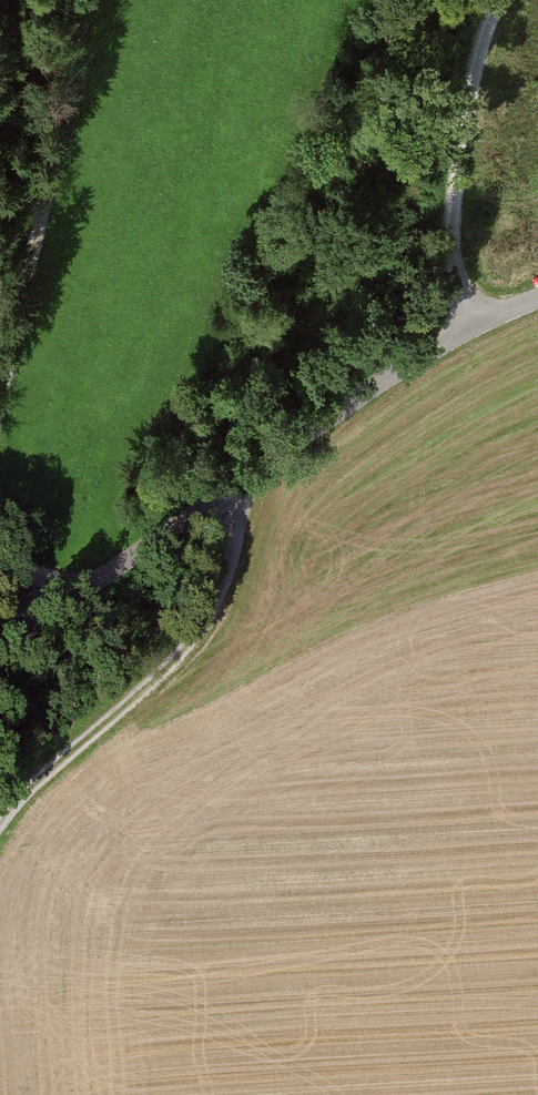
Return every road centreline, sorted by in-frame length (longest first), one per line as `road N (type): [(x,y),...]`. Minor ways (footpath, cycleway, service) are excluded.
road 1 (unclassified): [(537,297),(468,324),(0,648)]
road 2 (track): [(253,472),(228,581),(178,656),(32,784),(0,824)]
road 3 (track): [(0,372),(39,218),(74,0)]
road 4 (track): [(507,0),(449,213),(455,291),(468,324)]

